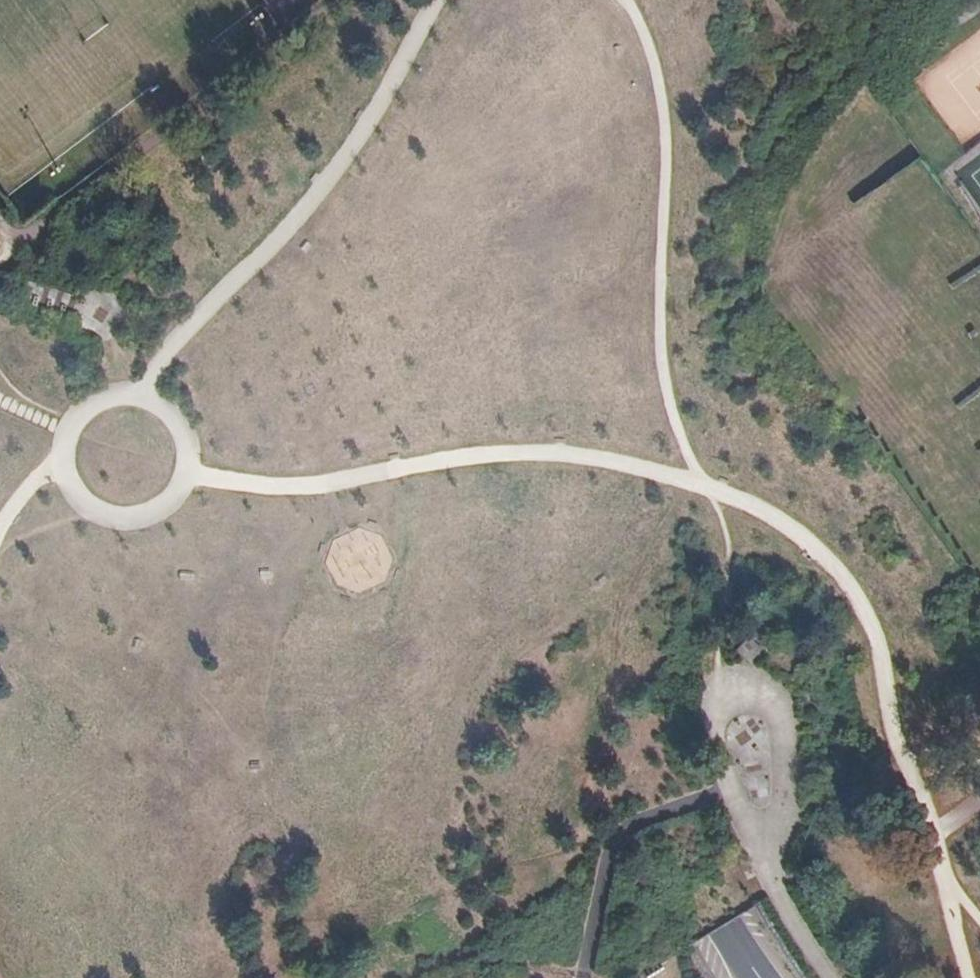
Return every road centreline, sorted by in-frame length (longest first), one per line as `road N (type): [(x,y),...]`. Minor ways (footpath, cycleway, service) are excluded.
road 1 (motorway): [(636,30),(512,153),(393,312),(291,503),(232,687),(195,913),(201,977)]
road 2 (motorway): [(571,977),(525,697),(529,574),(555,440),(630,240),(706,125),(806,0)]
road 3 (motorway): [(760,977),(684,835),(656,745),(640,652),(637,559),(646,465),(668,374),(708,268),(755,164),(852,0)]
road 4 (motorway): [(636,30),(538,267),(464,490),(431,745),(432,977)]

